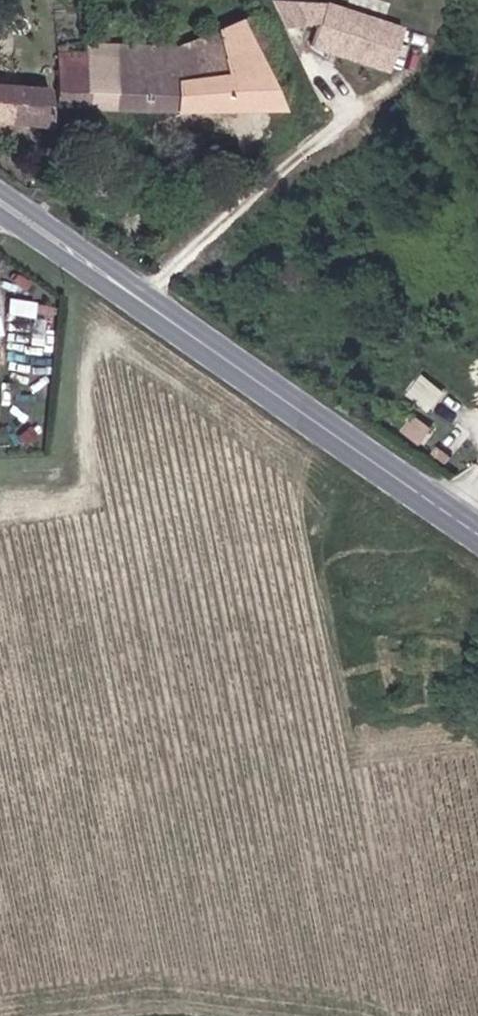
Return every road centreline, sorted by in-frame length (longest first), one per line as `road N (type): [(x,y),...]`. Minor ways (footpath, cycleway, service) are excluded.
road 1 (primary): [(477,534),(0,200)]

